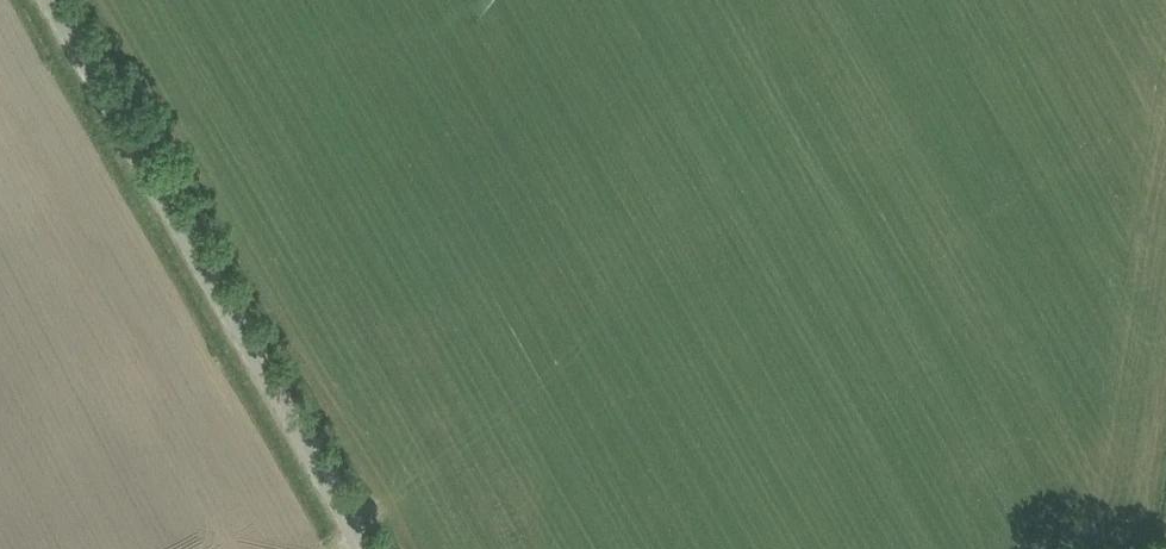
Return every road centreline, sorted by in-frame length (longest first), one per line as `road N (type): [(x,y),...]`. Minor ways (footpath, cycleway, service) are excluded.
road 1 (unclassified): [(364,548),(53,0)]

